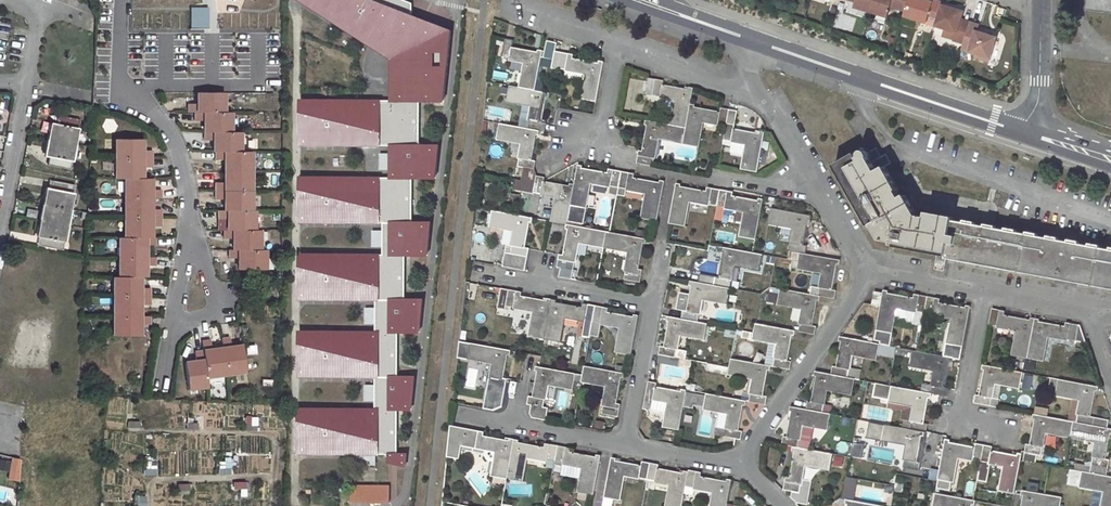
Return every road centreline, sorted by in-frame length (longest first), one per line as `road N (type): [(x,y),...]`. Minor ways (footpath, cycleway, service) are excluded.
road 1 (track): [(484,0),(430,505)]
road 2 (secondary): [(1030,128),(659,0)]
road 3 (residential): [(859,84),(870,117),(895,143),(1110,217)]
road 4 (residential): [(603,128),(623,165),(770,192),(805,163)]
road 5 (residential): [(868,265),(754,435),(747,464)]
road 6 (residential): [(472,272),(652,302)]
road 7 (residential): [(1007,426),(957,415),(984,288)]
road 8 (secondary): [(859,84),(1026,140)]
road 9 (residential): [(456,415),(627,447)]
road 10 (residential): [(618,47),(763,98)]
road 11 (residential): [(652,302),(627,447)]
road 12 (residential): [(28,84),(0,224)]
road 13 (residential): [(172,318),(202,317),(215,296),(187,216)]
road 14 (secondary): [(619,0),(739,42)]
road 15 (secondary): [(739,42),(859,84)]
road 16 (residential): [(140,106),(178,155),(187,216)]
road 17 (residential): [(502,6),(618,47)]
road 18 (residential): [(627,447),(747,464)]
road 19 (residential): [(805,163),(868,265)]

